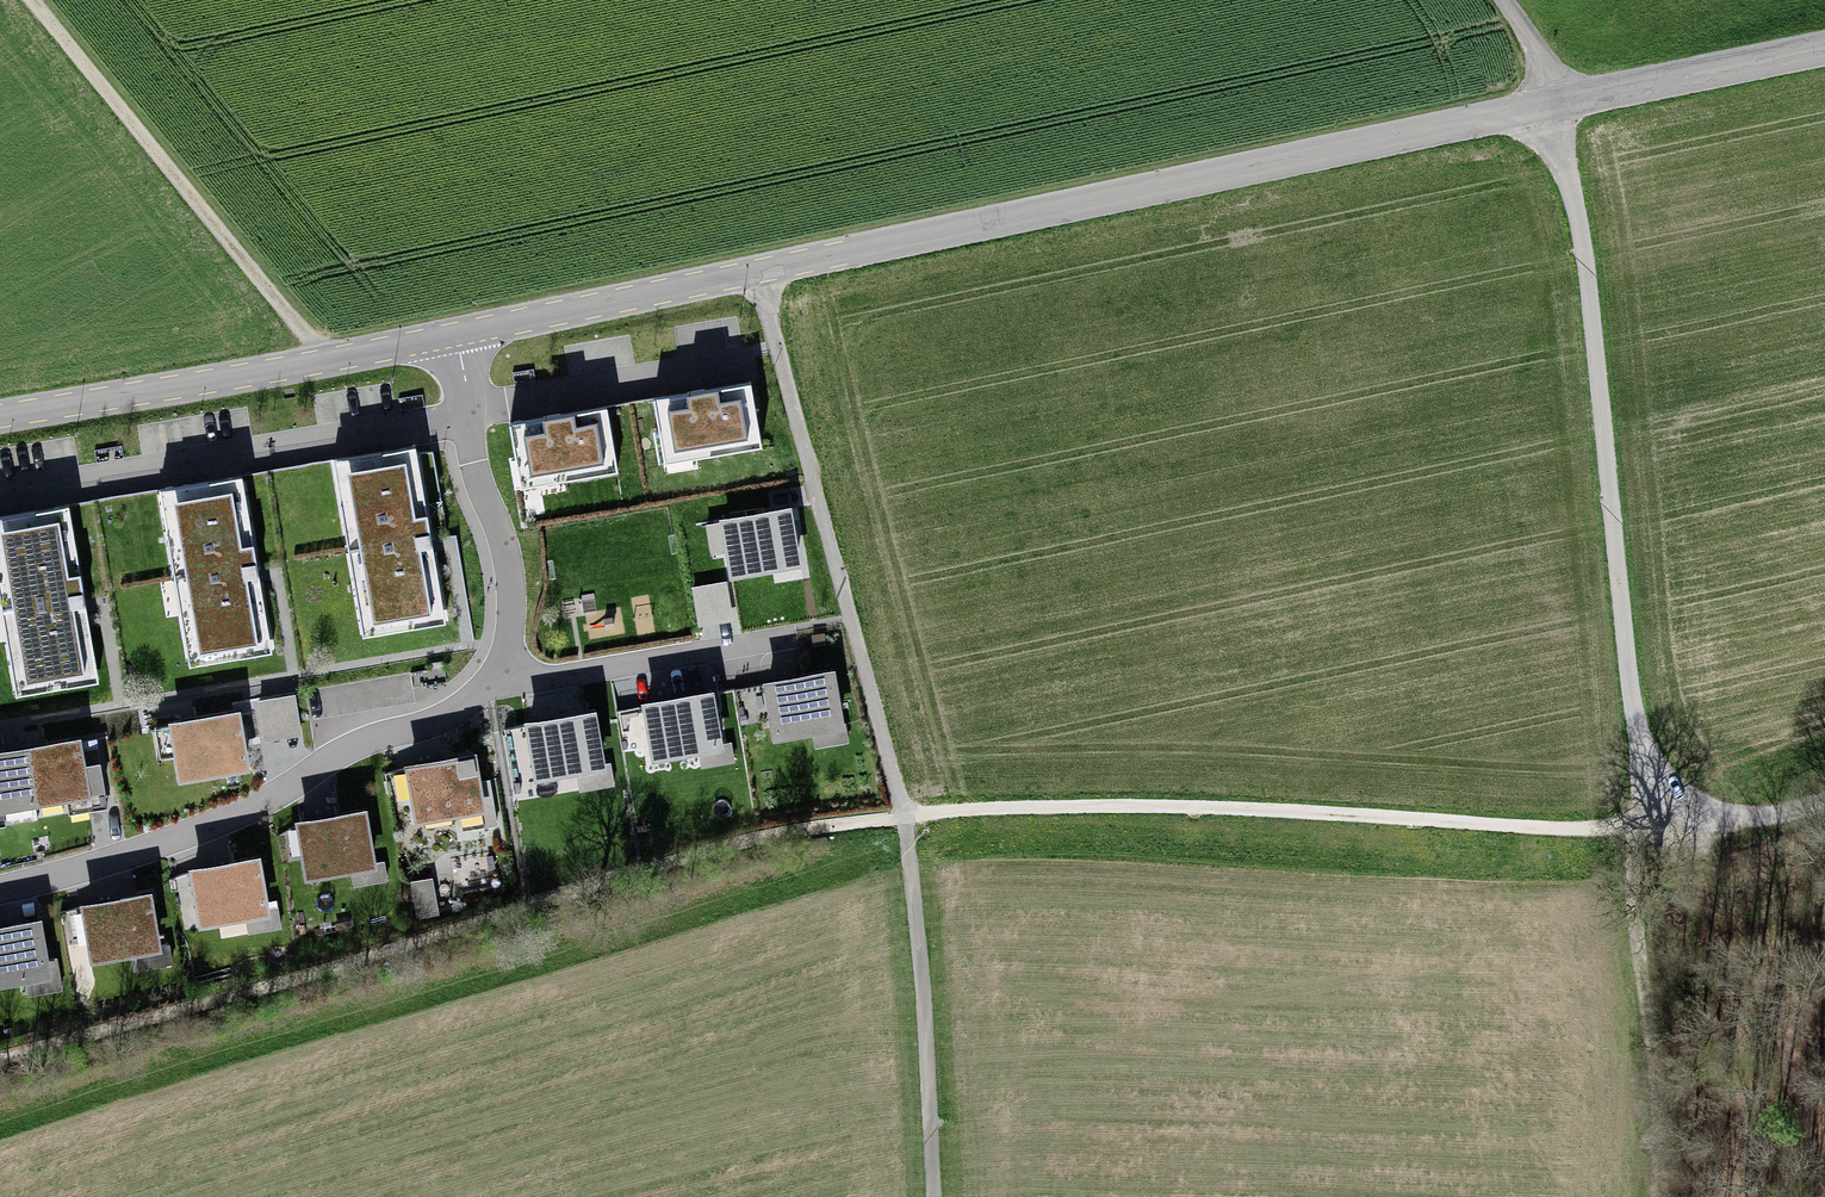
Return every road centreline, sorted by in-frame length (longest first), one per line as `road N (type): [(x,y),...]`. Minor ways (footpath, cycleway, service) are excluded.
road 1 (residential): [(1566,104),(453,340)]
road 2 (residential): [(453,340),(478,460),(508,546),(512,596),(502,671),(457,713),(358,743),(260,805),(198,833),(0,890)]
road 3 (track): [(903,812),(1223,807),(1648,835)]
road 4 (residential): [(1566,104),(1648,835)]
road 5 (track): [(764,276),(903,812)]
road 6 (track): [(34,0),(329,361)]
road 7 (residential): [(453,340),(0,418)]
road 8 (track): [(903,812),(926,1196)]
road 9 (track): [(1660,1196),(1664,1057),(1648,835)]
road 10 (residential): [(1824,44),(1566,104)]
road 11 (track): [(1824,807),(1648,835)]
road 12 (residential): [(1494,0),(1566,104)]

